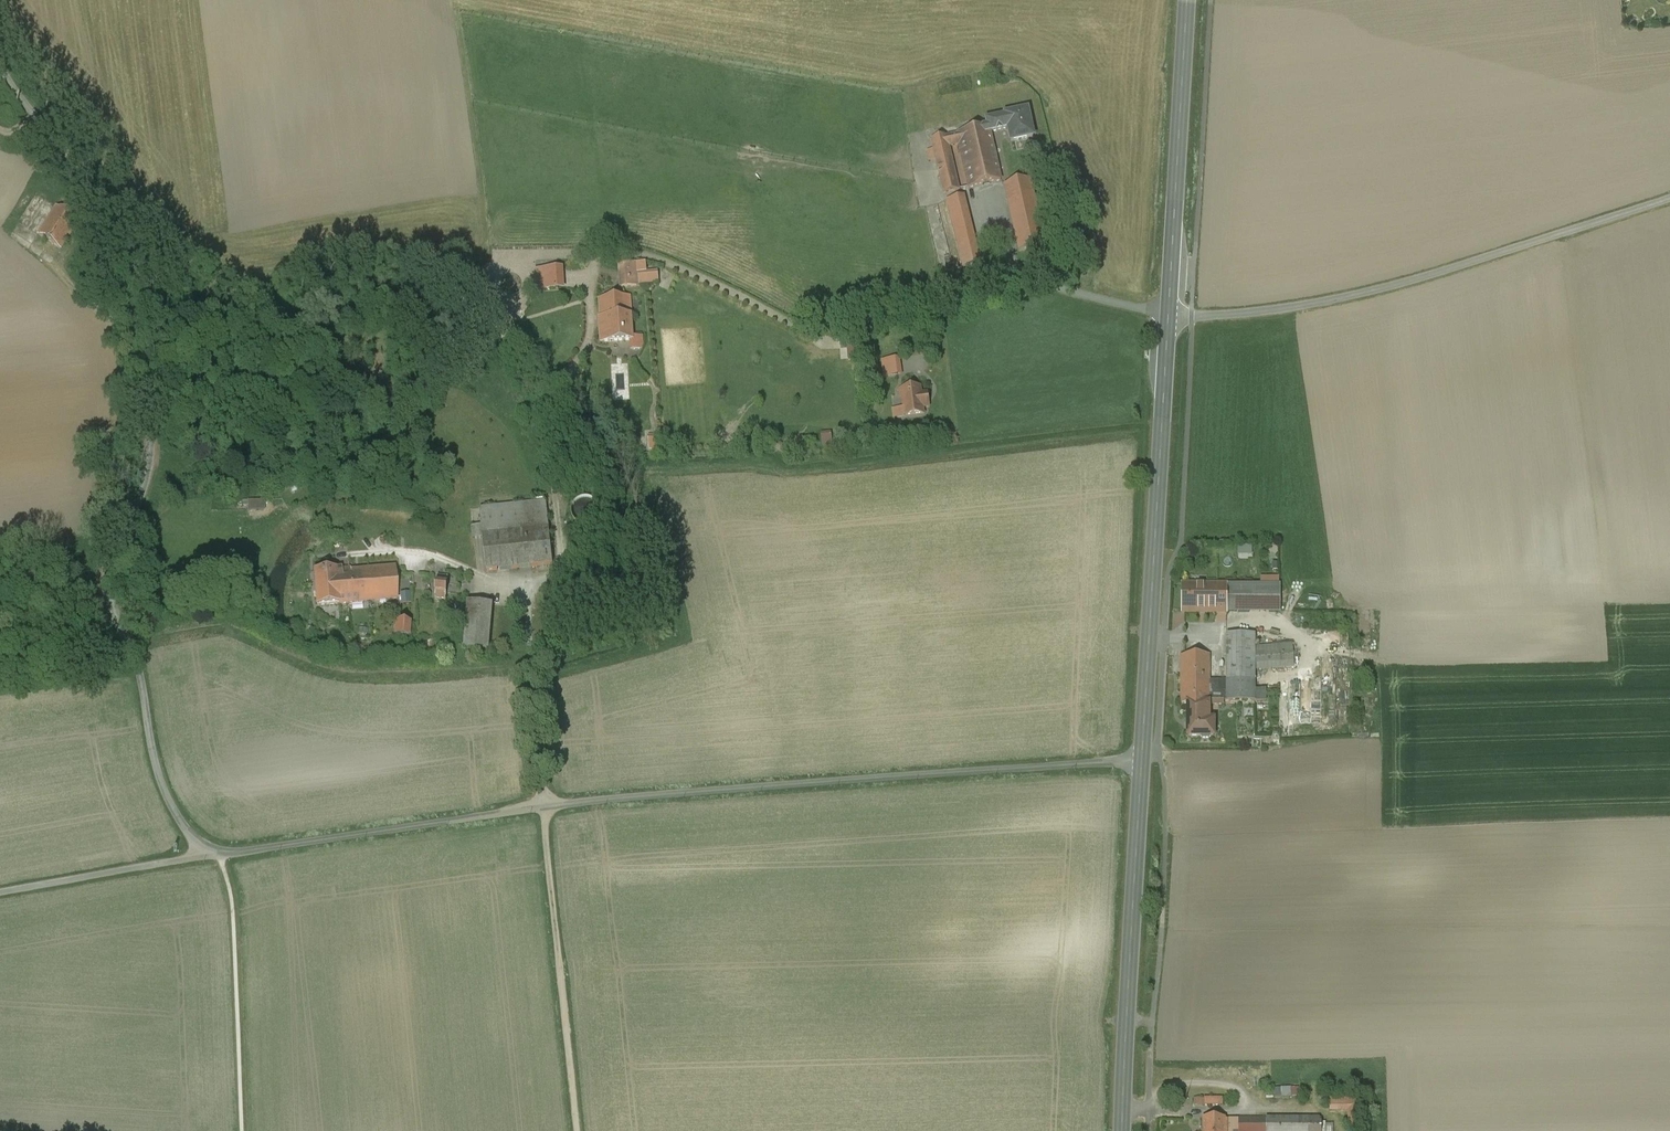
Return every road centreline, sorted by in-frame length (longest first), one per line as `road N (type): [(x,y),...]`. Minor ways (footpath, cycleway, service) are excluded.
road 1 (unclassified): [(209,857),(172,807),(155,768),(143,689),(105,564),(140,497),(150,449),(117,220),(0,78)]
road 2 (unclassified): [(1142,761),(546,805)]
road 3 (unclassified): [(1669,198),(1380,289),(1259,312),(1168,314)]
road 4 (primary): [(1142,761),(1168,314)]
road 5 (primary): [(1122,1130),(1142,761)]
road 6 (unclassified): [(546,805),(209,857)]
road 7 (unclassified): [(578,1130),(546,805)]
road 8 (primary): [(1168,314),(1188,0)]
road 9 (track): [(132,320),(208,325),(244,337),(410,422)]
road 10 (unclassified): [(209,857),(0,893)]

